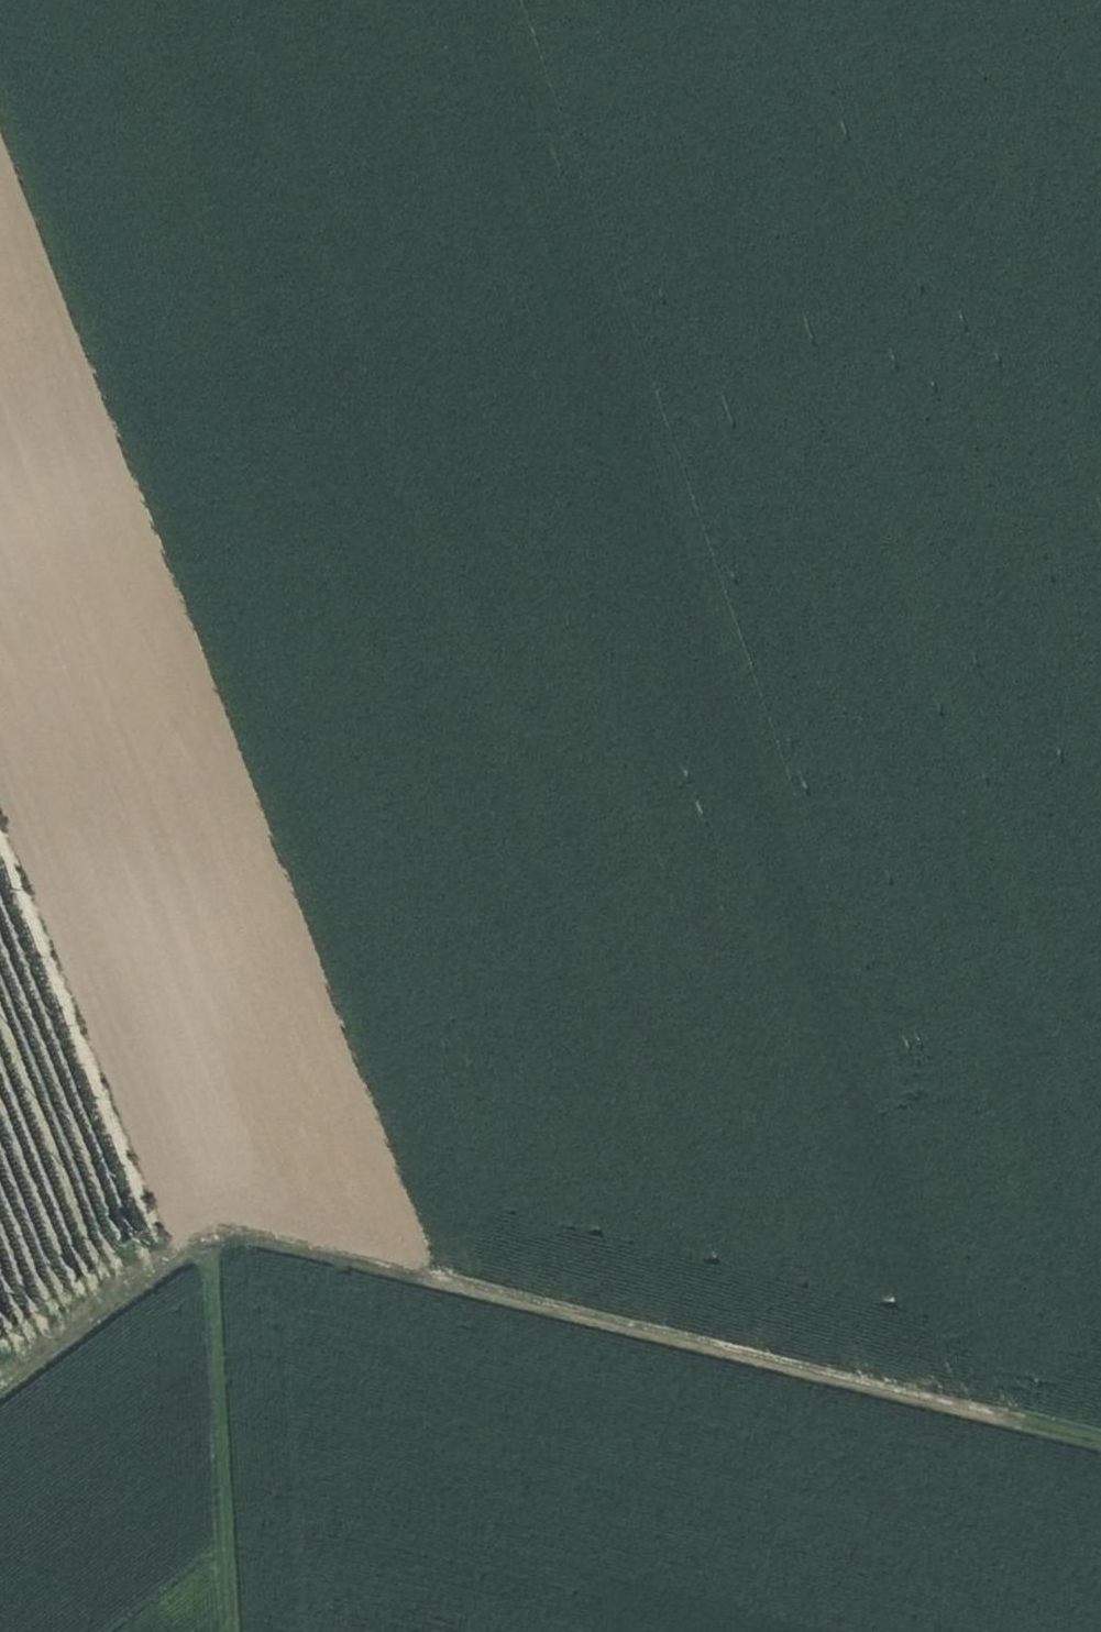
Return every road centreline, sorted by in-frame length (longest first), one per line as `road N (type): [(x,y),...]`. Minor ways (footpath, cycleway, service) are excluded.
road 1 (track): [(0,1382),(201,1231),(246,1231),(1100,1449)]
road 2 (track): [(201,1231),(227,1631)]

